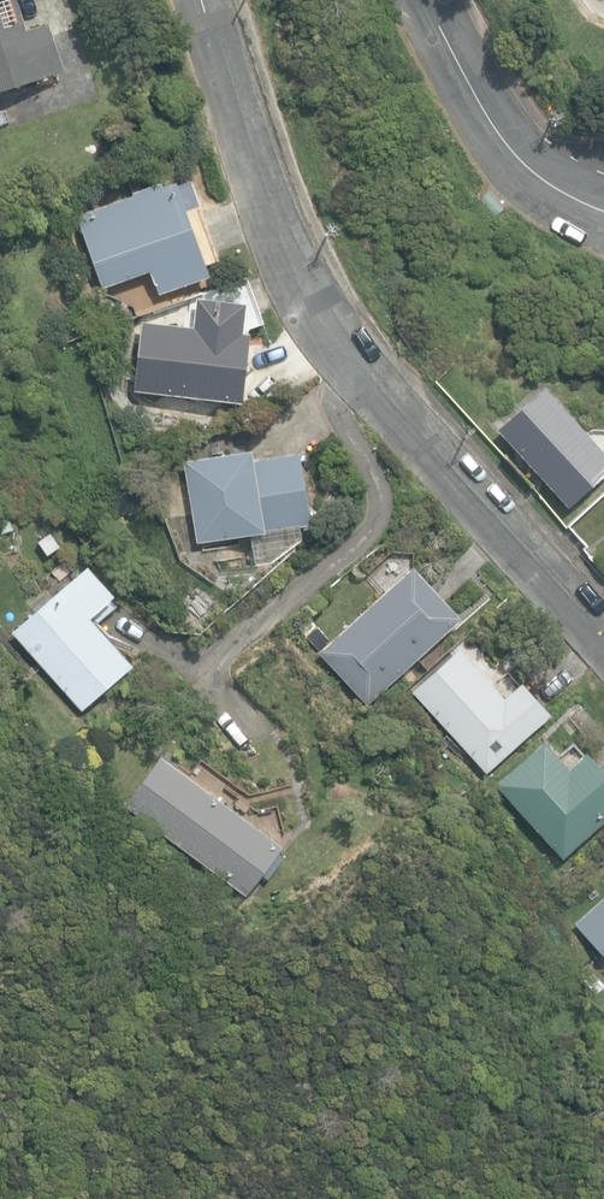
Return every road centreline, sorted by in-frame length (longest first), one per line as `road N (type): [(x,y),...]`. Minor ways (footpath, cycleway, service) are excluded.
road 1 (residential): [(201,0),(288,250),(315,301),(368,373),(603,628)]
road 2 (residential): [(603,211),(545,182),(510,149),(426,0)]

